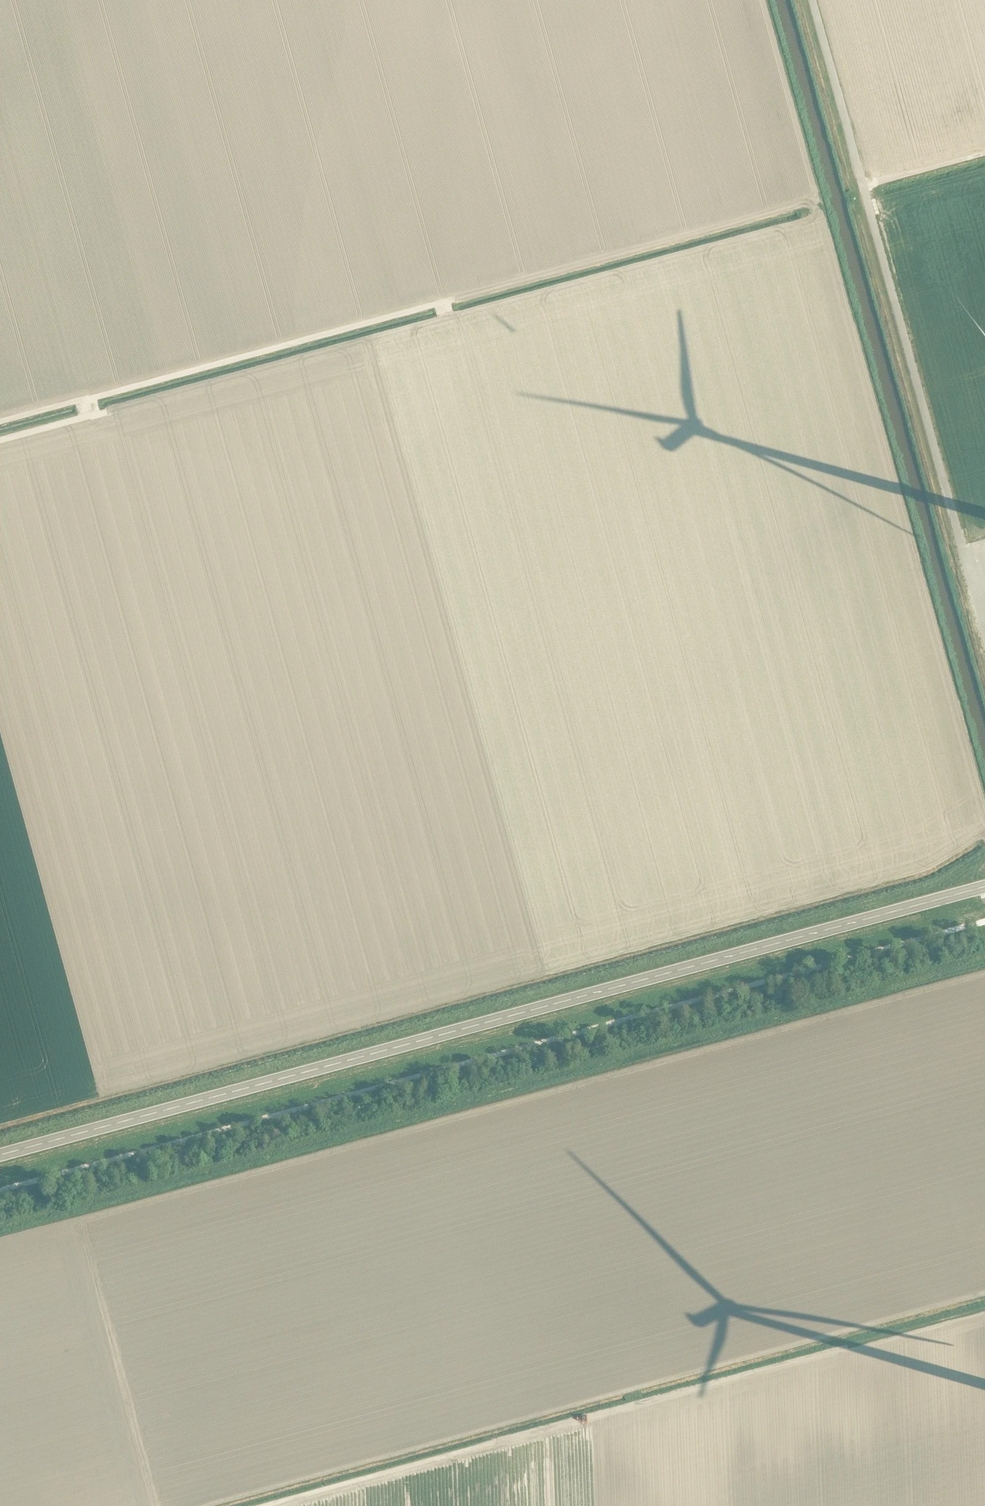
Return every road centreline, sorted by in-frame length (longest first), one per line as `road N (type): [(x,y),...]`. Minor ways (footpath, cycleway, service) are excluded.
road 1 (secondary): [(0,1155),(984,886)]

